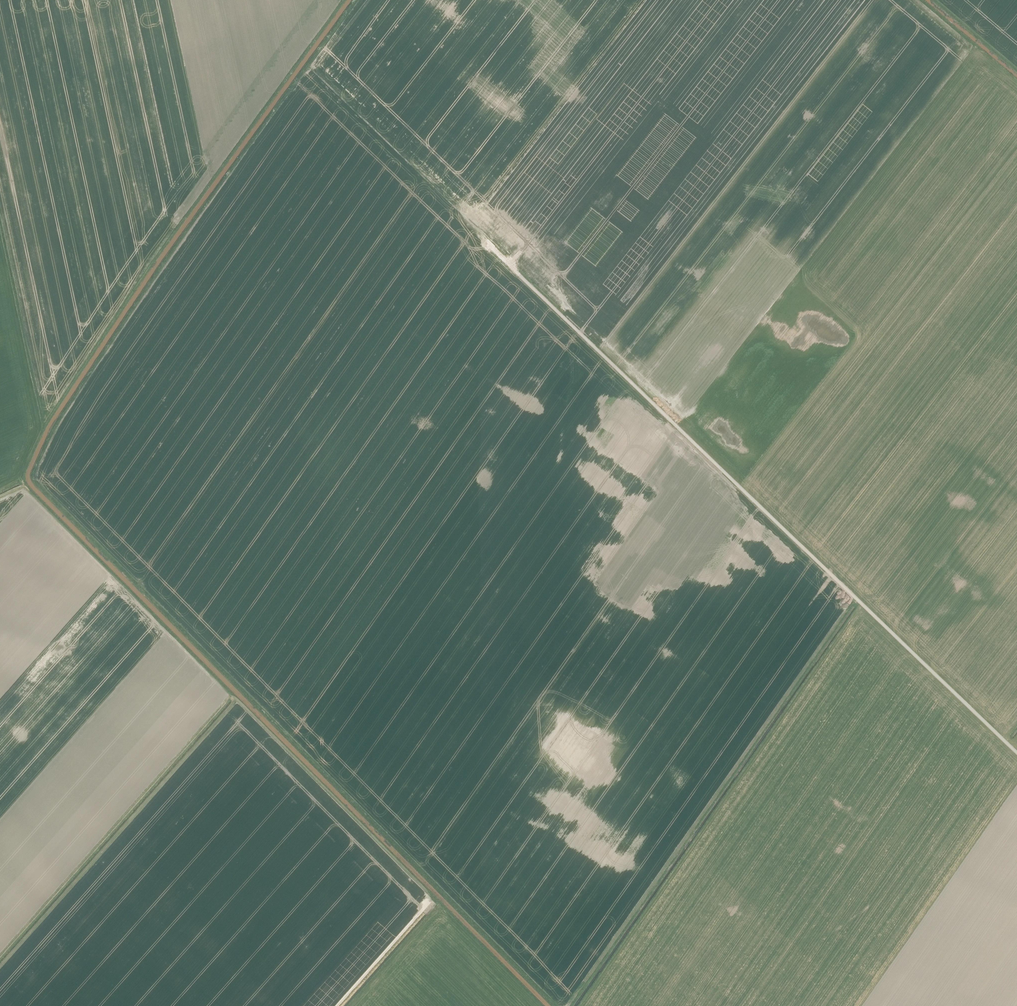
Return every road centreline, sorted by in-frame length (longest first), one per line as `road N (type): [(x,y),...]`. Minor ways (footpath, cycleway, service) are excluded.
road 1 (unclassified): [(1016,754),(486,243)]

